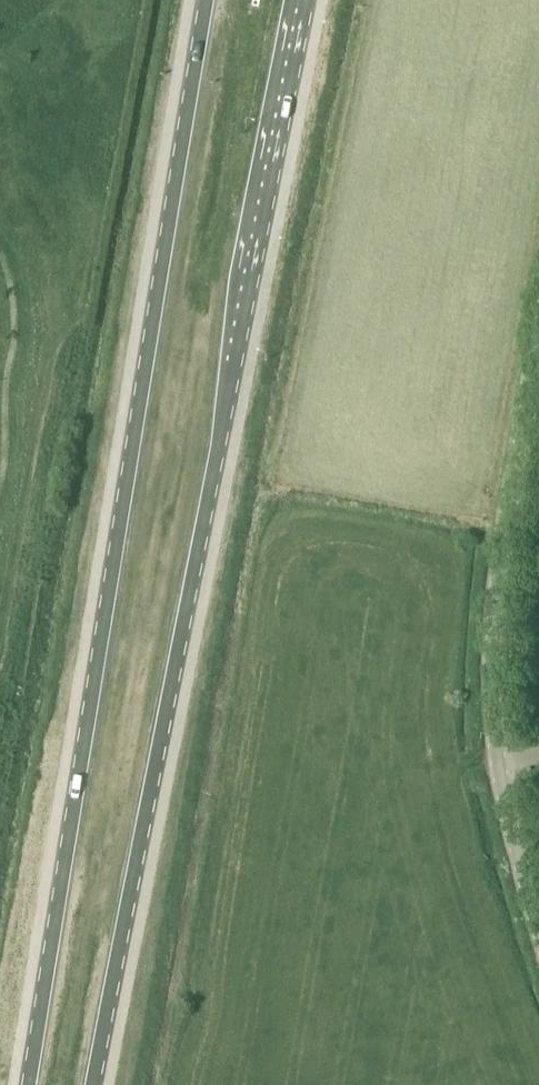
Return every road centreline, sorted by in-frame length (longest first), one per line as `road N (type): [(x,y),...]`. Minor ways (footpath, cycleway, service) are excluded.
road 1 (primary): [(95,1084),(303,0)]
road 2 (primary): [(207,0),(30,1084)]
road 3 (unclassified): [(538,935),(500,787),(492,648),(538,338)]

